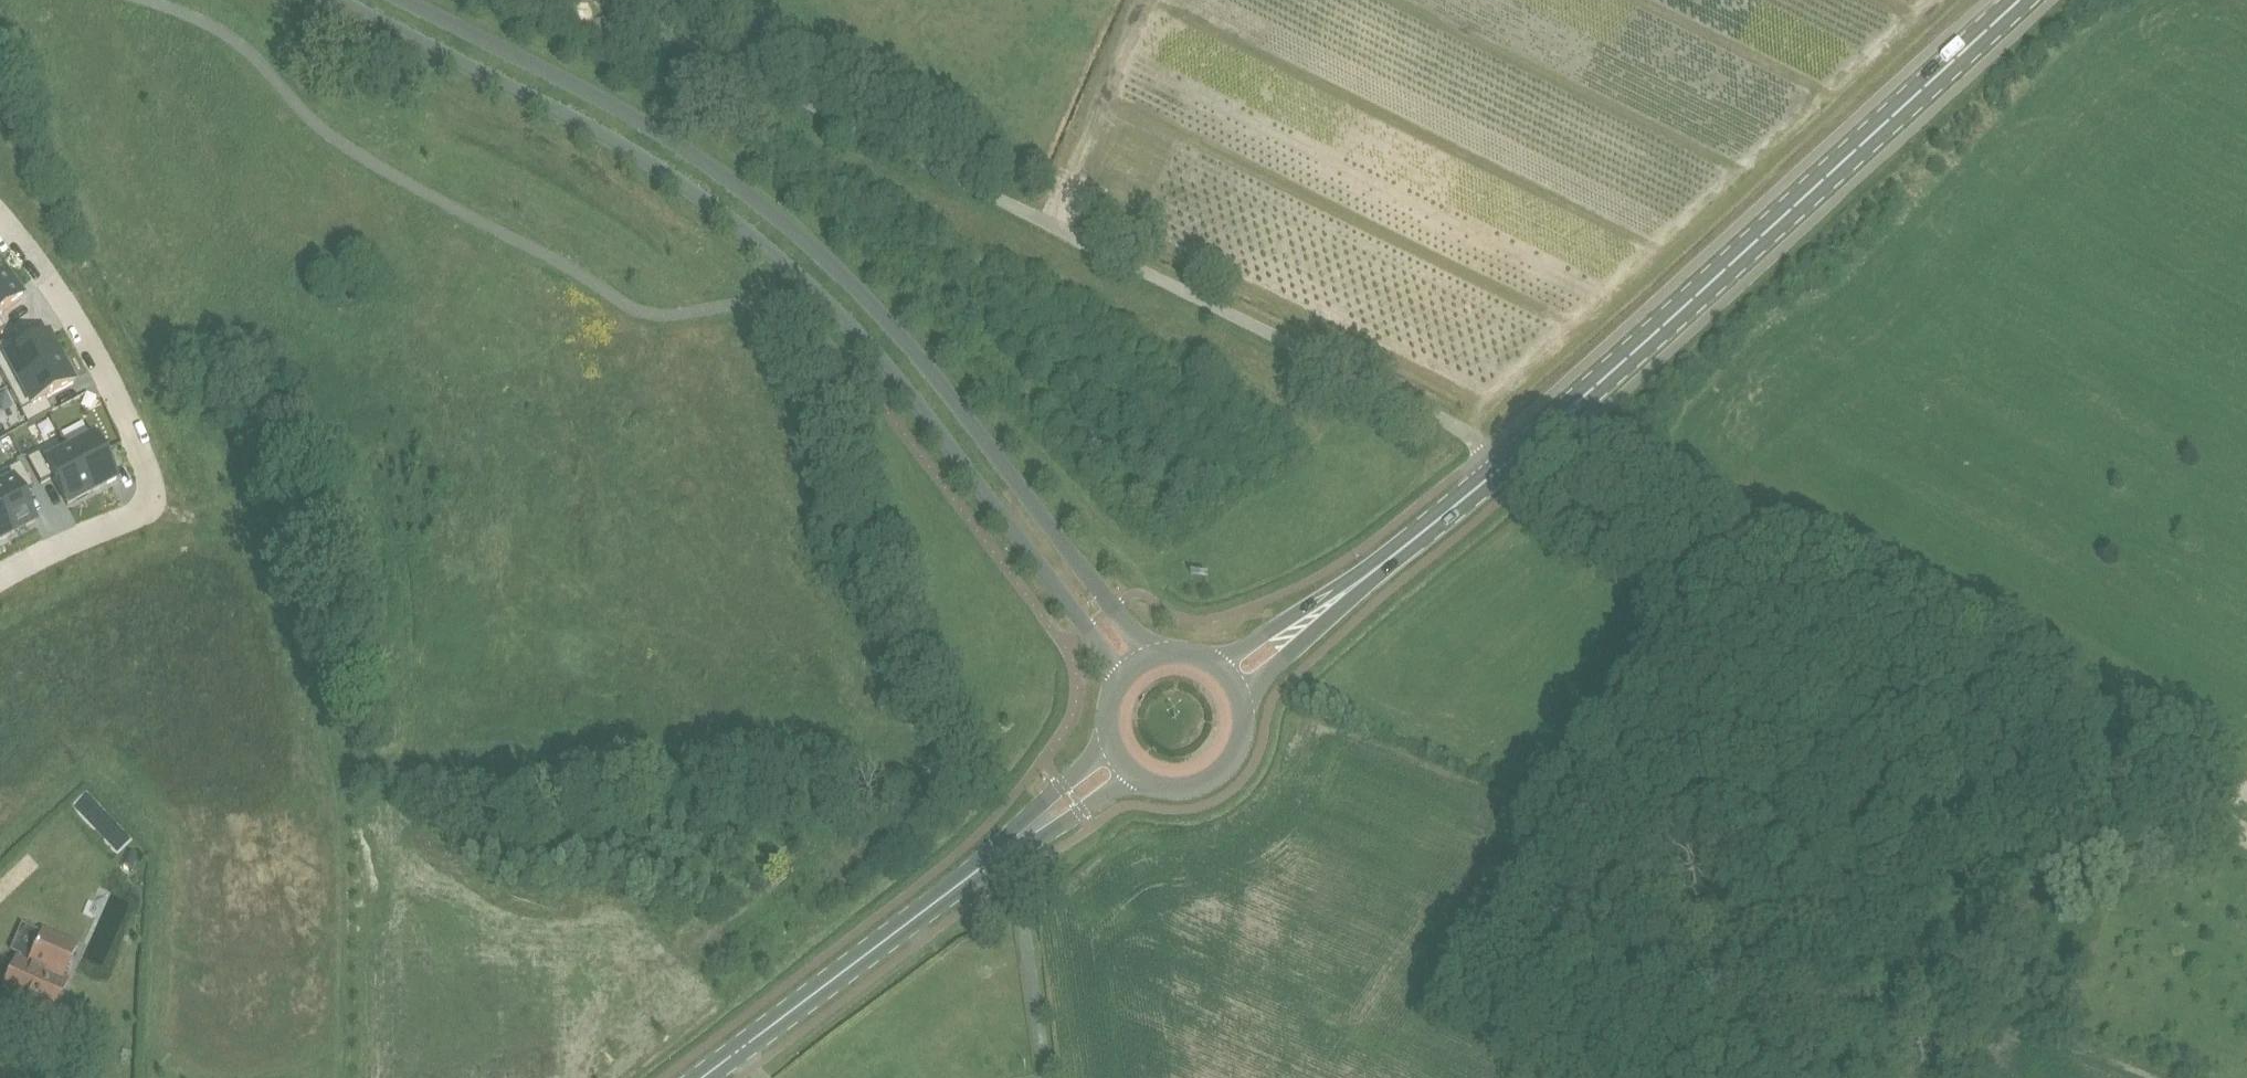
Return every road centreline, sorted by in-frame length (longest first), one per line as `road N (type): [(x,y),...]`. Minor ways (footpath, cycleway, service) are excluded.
road 1 (tertiary): [(331,0),(570,121),(744,232),(915,406),(1127,684)]
road 2 (secondary): [(1223,680),(1519,450),(2019,0)]
road 3 (tertiary): [(1156,663),(937,382),(805,244),(700,162),(398,0)]
road 4 (secondary): [(704,1077),(1125,760)]
road 5 (residential): [(0,586),(123,521),(139,497),(142,462),(94,355),(0,220)]
road 6 (secondary): [(1125,760),(1140,774),(1179,786),(1217,772),(1238,737),(1240,717),(1223,680)]

